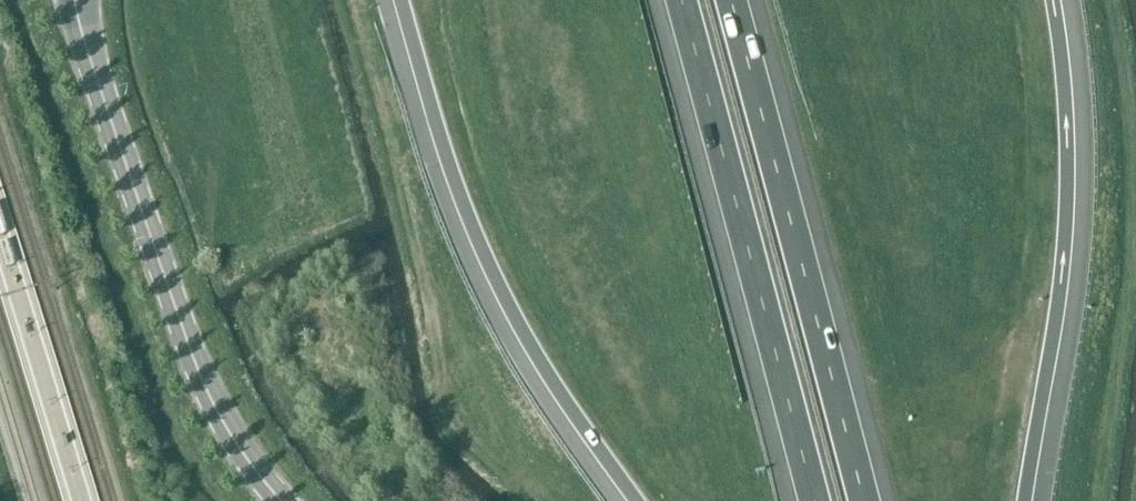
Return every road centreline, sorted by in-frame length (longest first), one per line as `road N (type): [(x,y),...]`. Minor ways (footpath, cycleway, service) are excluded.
road 1 (motorway): [(400,0),(482,254),(543,370),(635,500)]
road 2 (secondary): [(279,500),(239,450),(193,363),(75,0)]
road 3 (motorway): [(862,500),(730,0)]
road 4 (motorway): [(676,0),(808,500)]
road 5 (motorway): [(1023,500),(1067,208),(1065,90),(1053,0)]

